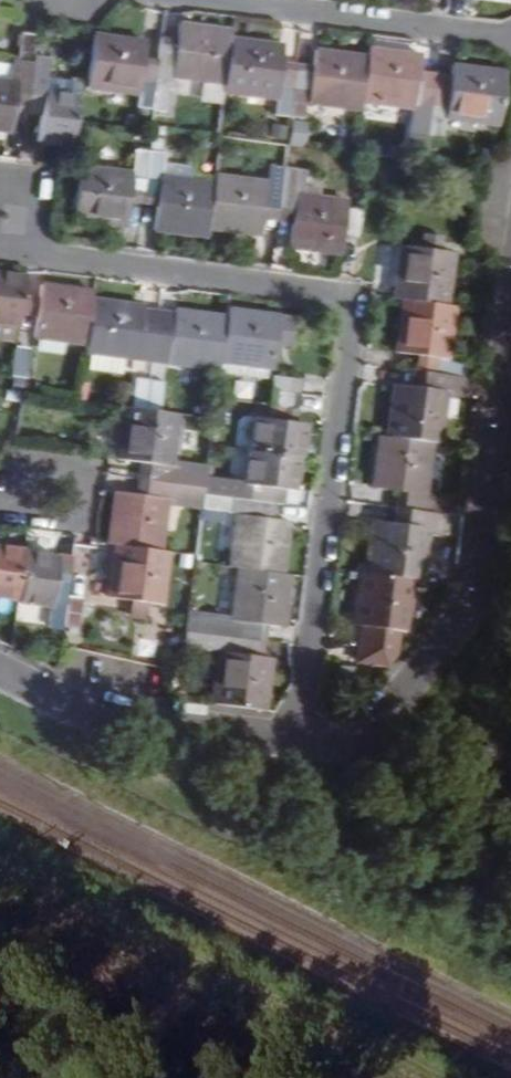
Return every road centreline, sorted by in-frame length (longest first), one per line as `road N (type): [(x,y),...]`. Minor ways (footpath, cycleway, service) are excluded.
road 1 (residential): [(302,743),(344,313),(330,296),(40,260),(16,220)]
road 2 (residential): [(302,743),(362,738),(463,618),(476,588),(510,317)]
road 3 (residential): [(0,675),(85,718),(187,739),(302,743)]
road 4 (residential): [(510,39),(203,0)]
road 5 (track): [(510,887),(380,818),(334,746)]

